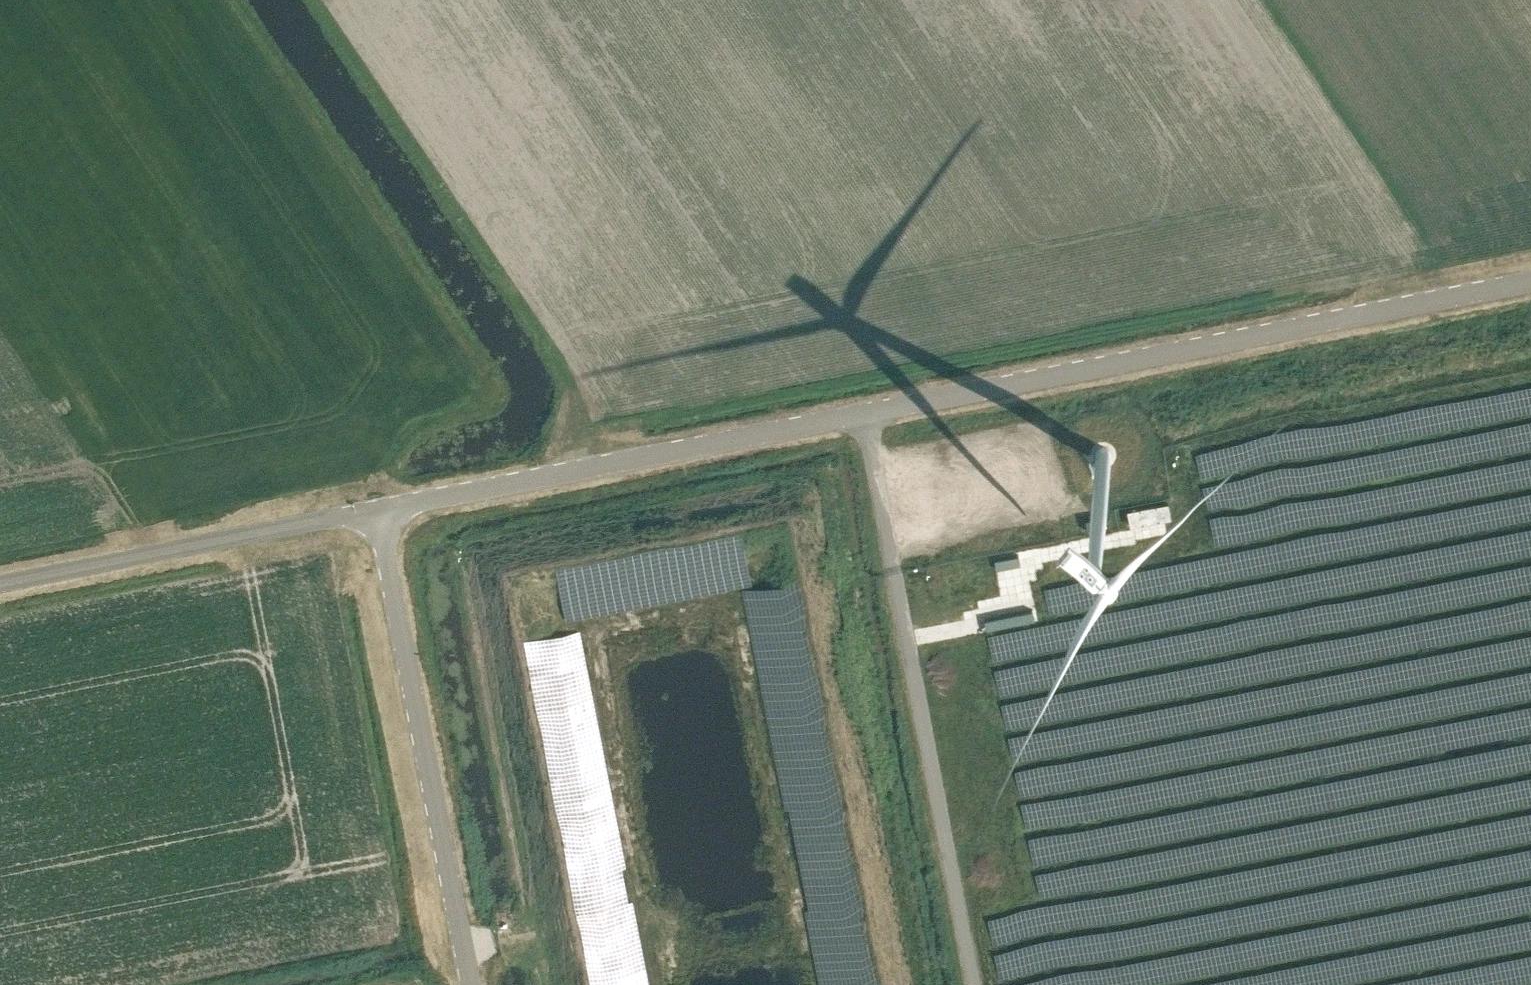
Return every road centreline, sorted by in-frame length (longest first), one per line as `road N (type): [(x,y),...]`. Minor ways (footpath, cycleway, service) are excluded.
road 1 (unclassified): [(376,509),(1530,281)]
road 2 (unclassified): [(470,984),(376,509)]
road 3 (unclassified): [(0,584),(376,509)]

